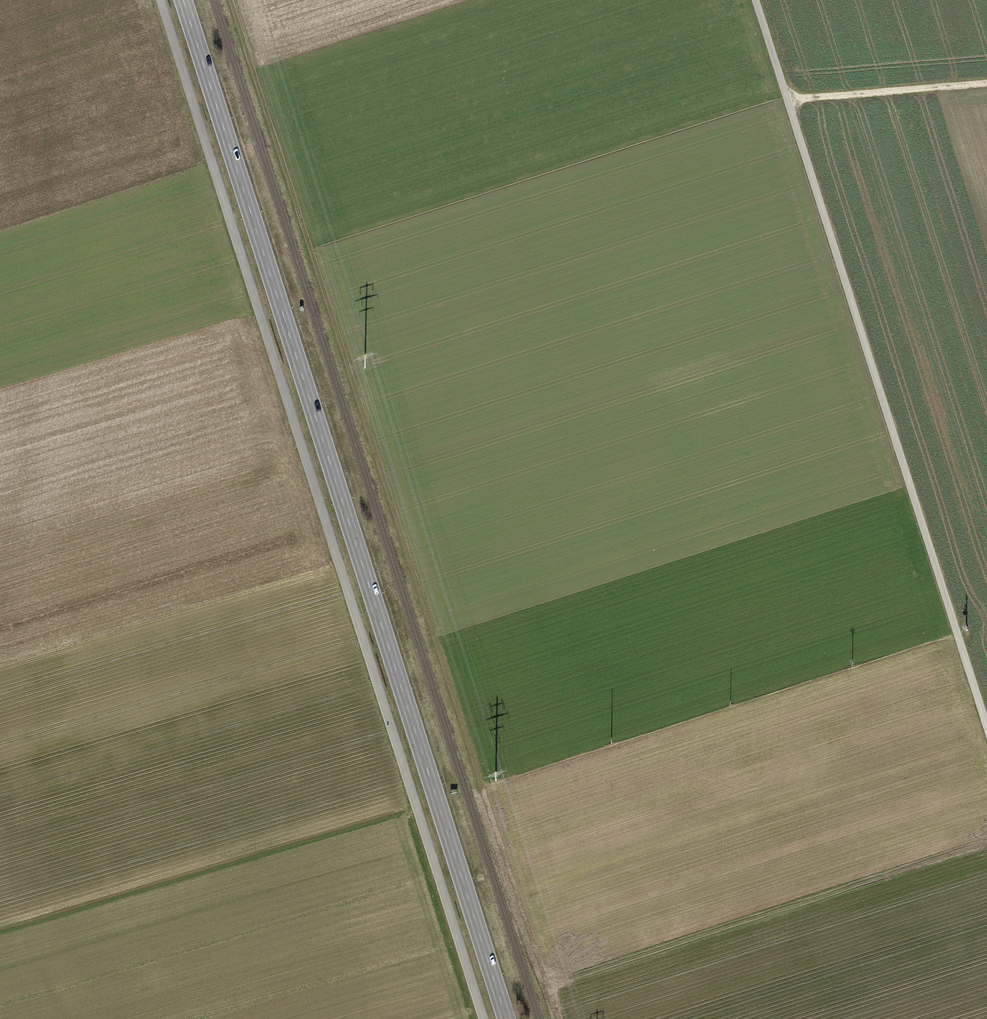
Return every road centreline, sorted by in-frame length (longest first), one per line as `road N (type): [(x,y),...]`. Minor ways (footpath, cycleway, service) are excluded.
road 1 (secondary): [(183,0),(507,1018)]
road 2 (track): [(483,1018),(160,0)]
road 3 (track): [(231,0),(484,788)]
road 4 (track): [(986,724),(757,0)]
road 5 (track): [(553,984),(986,843)]
road 6 (track): [(986,78),(788,96)]

